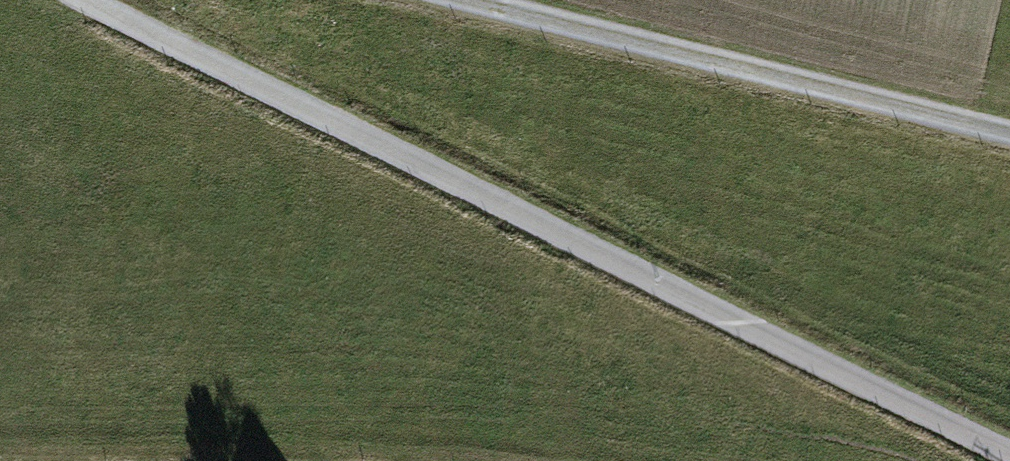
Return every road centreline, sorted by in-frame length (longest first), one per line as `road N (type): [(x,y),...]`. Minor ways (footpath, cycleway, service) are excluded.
road 1 (track): [(94,0),(1009,455)]
road 2 (track): [(1009,135),(455,0)]

